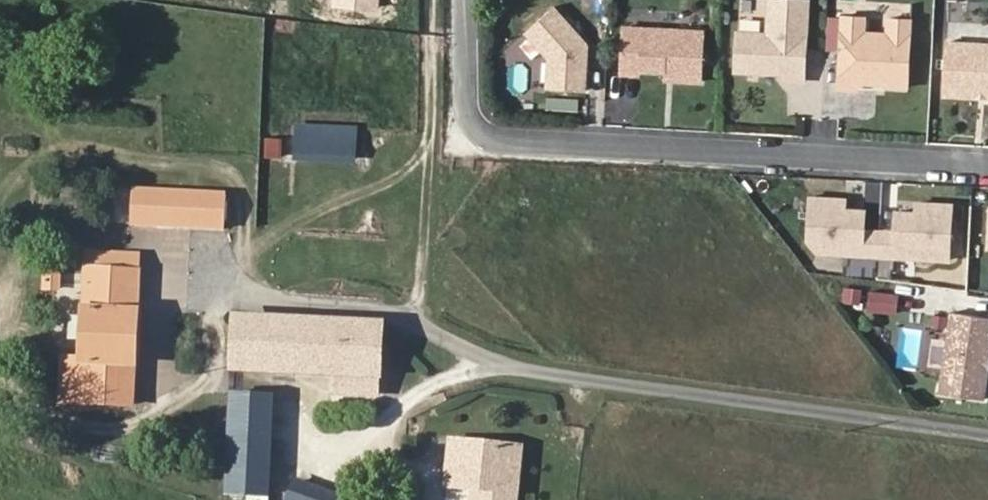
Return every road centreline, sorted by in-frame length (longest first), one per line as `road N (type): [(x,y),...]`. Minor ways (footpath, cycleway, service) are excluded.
road 1 (residential): [(987,165),(482,135),(480,0)]
road 2 (residential): [(987,437),(491,364),(415,318)]
road 3 (track): [(415,318),(432,131),(430,0)]

